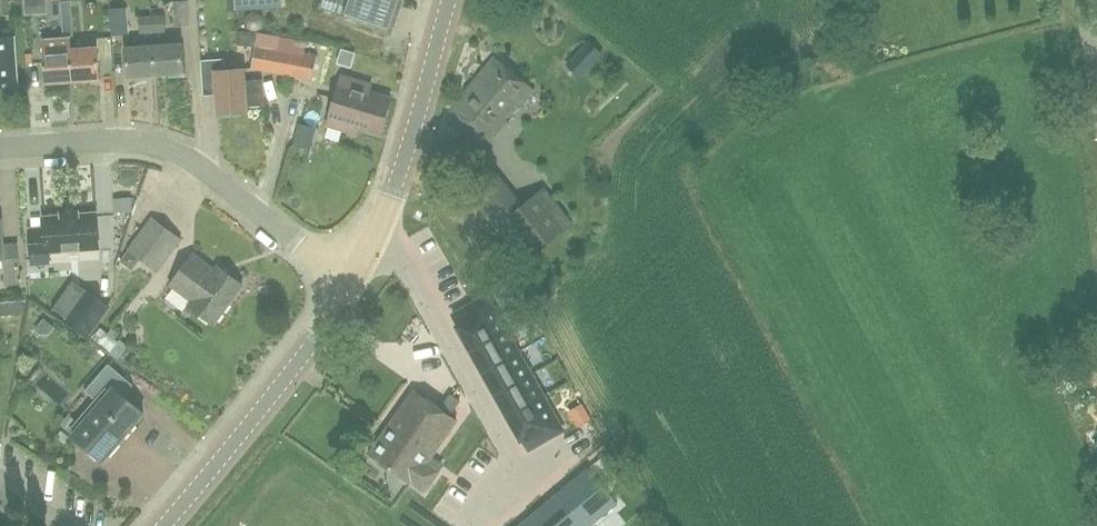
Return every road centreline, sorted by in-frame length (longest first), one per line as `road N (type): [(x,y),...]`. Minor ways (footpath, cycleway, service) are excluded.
road 1 (residential): [(352,285),(182,147),(148,137),(0,148)]
road 2 (residential): [(378,243),(416,274),(522,475),(478,523)]
road 3 (tertiary): [(164,525),(328,325),(352,285)]
road 4 (tertiary): [(378,243),(451,0)]

